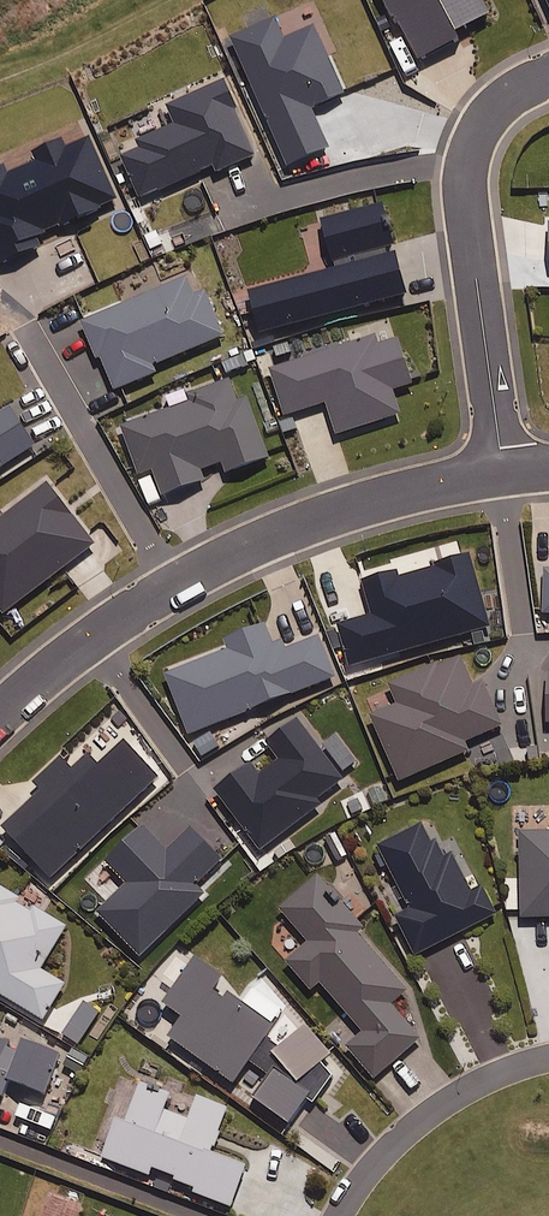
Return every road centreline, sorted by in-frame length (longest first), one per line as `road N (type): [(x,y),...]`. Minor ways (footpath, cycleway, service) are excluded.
road 1 (residential): [(504,475),(303,520),(154,597),(0,713)]
road 2 (residential): [(504,475),(465,169),(495,109),(548,71)]
road 3 (residential): [(341,1215),(381,1155),(439,1105),(485,1076),(548,1055)]

